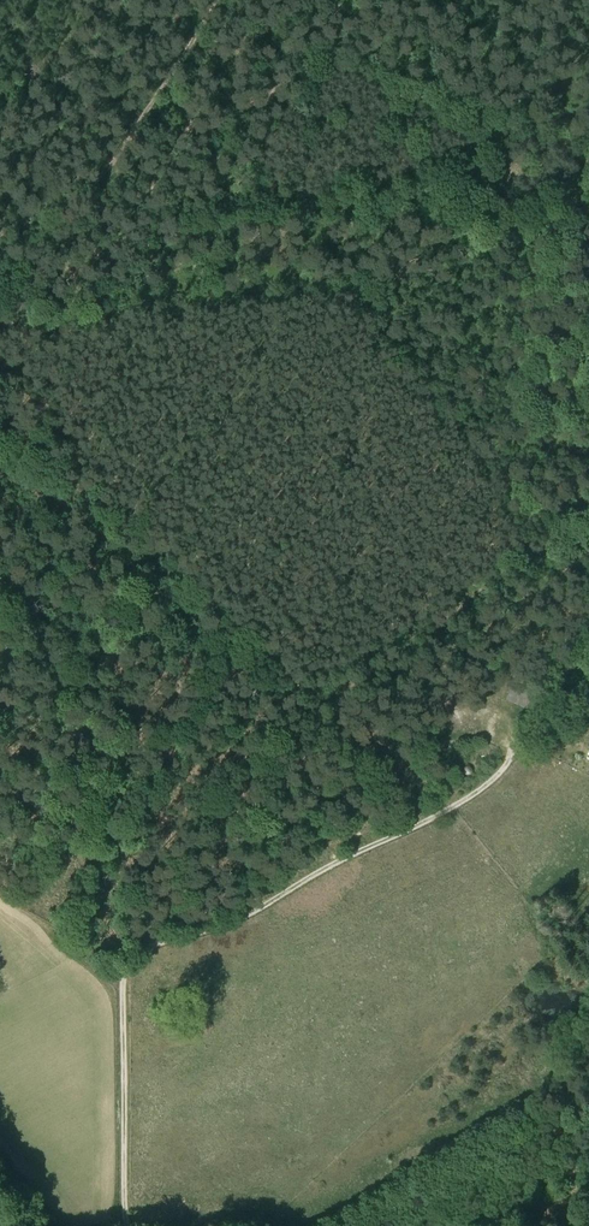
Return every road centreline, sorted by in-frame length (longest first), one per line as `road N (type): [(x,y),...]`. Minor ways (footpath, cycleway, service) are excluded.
road 1 (track): [(429,819),(238,921),(129,956),(125,1225)]

